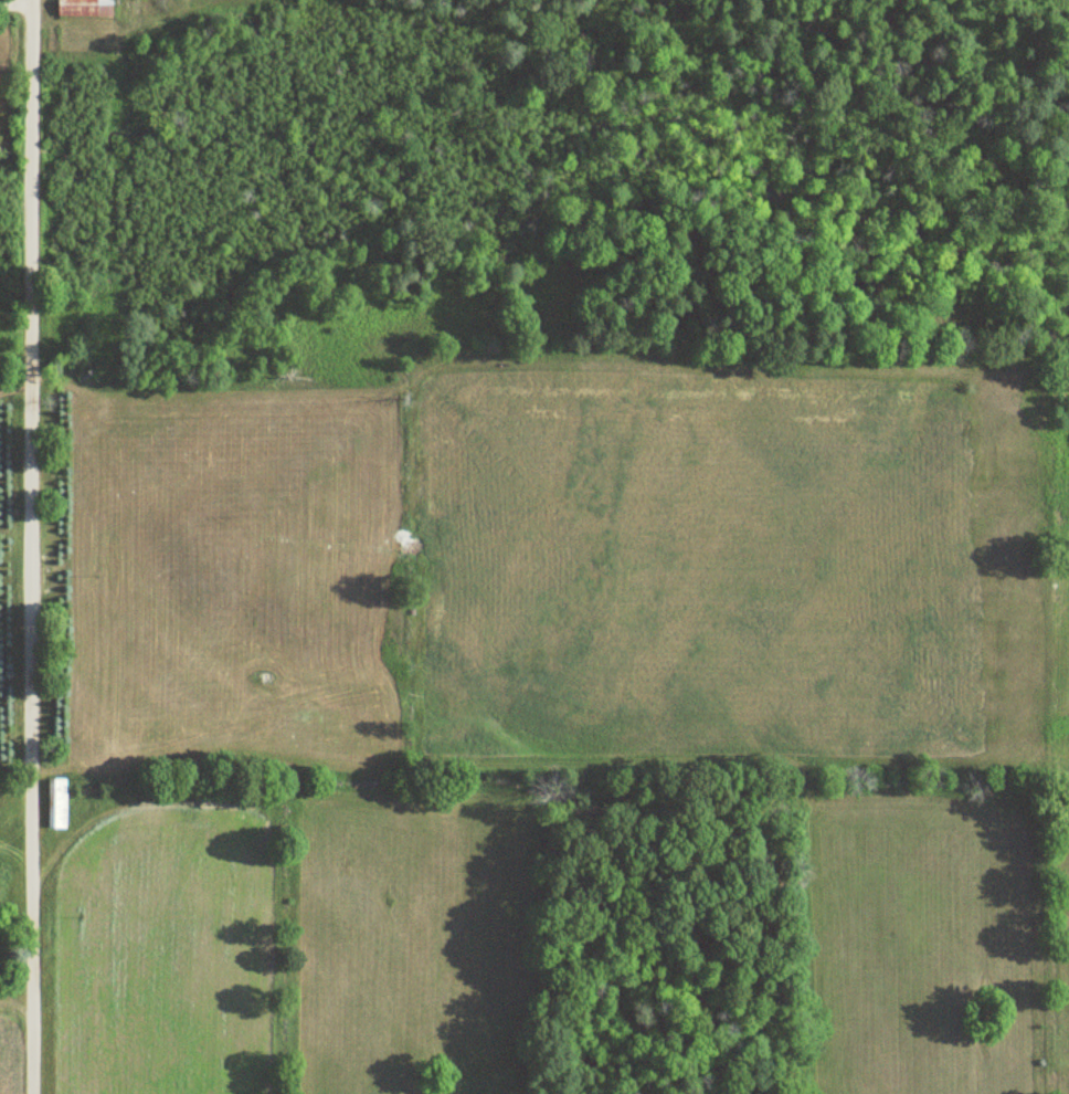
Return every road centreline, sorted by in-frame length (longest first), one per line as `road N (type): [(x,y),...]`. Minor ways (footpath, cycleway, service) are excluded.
road 1 (residential): [(33,1093),(34,0)]

